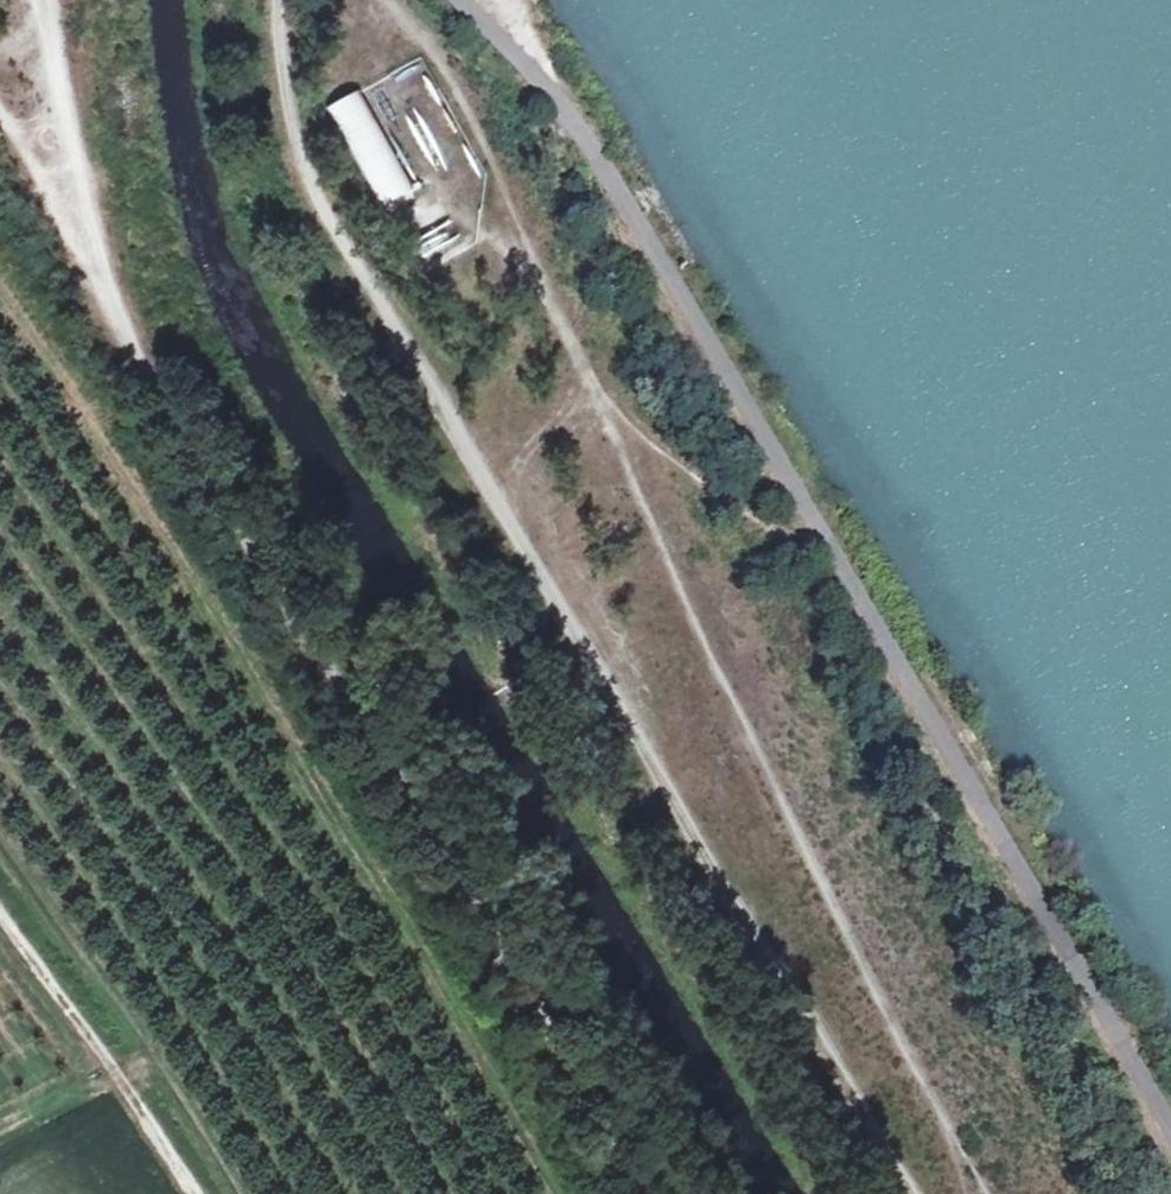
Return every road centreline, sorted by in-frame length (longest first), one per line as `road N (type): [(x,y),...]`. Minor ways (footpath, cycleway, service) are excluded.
road 1 (track): [(277,0),(298,168),(324,217),(464,436),(494,449),(533,439),(587,391),(737,720),(985,1193)]
road 2 (track): [(38,0),(65,151),(122,336),(657,1193)]
road 3 (track): [(913,1193),(464,436)]
road 4 (track): [(0,913),(193,1193)]
road 5 (track): [(856,593),(681,470),(587,391)]

